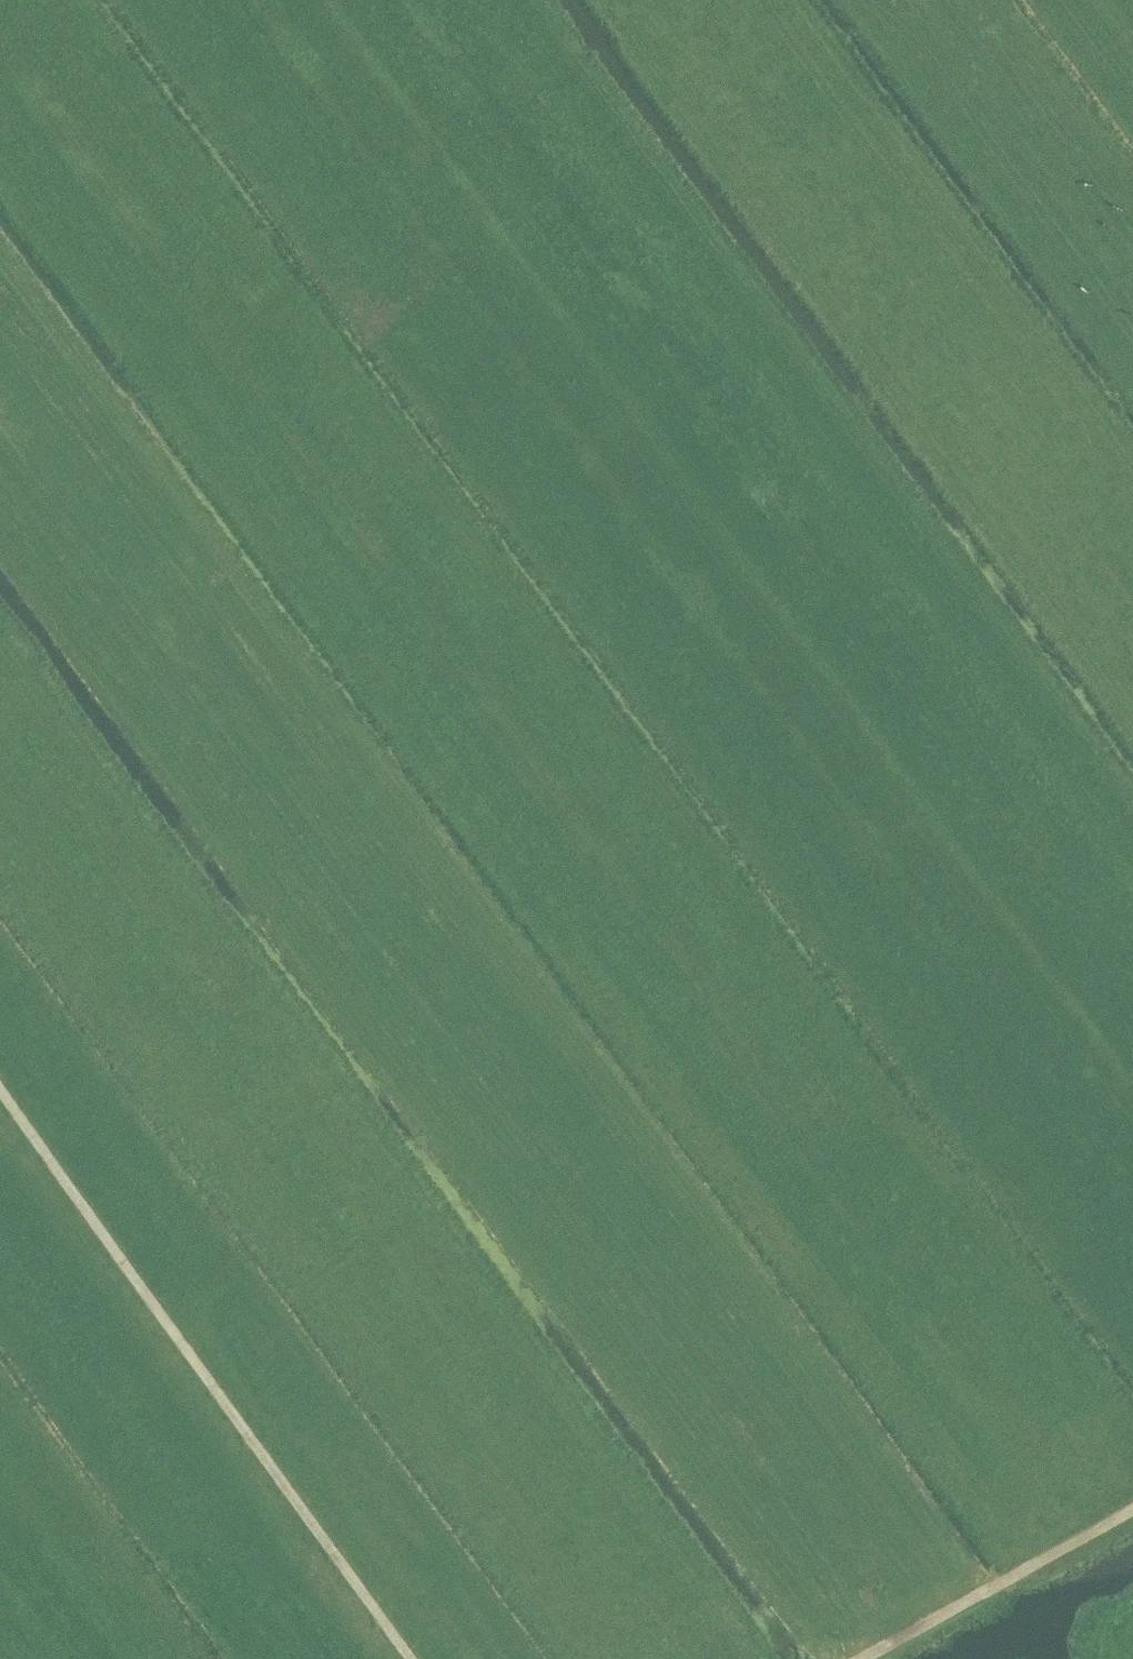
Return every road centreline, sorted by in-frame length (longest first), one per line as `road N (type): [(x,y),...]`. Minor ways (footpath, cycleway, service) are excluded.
road 1 (track): [(0,1095),(405,1658)]
road 2 (track): [(863,1658),(1132,1509)]

